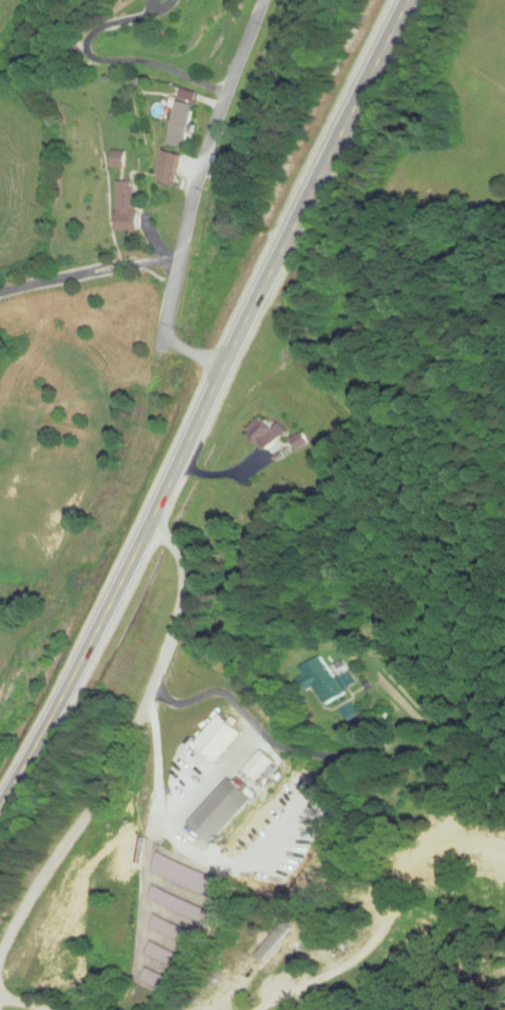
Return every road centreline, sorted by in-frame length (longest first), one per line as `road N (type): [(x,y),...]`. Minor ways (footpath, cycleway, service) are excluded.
road 1 (primary): [(0,803),(146,530),(405,0)]
road 2 (residential): [(146,530),(189,555),(196,585),(98,793),(36,896),(0,989)]
road 3 (residential): [(225,369),(165,340),(210,147),(268,0)]
road 4 (residential): [(0,293),(141,263),(179,266)]

